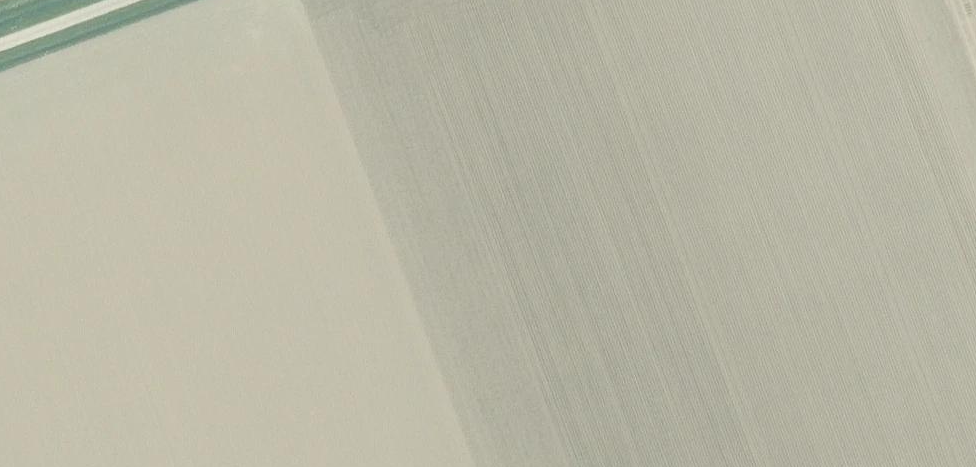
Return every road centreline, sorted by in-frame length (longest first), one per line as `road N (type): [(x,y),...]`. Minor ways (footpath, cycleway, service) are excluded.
road 1 (unclassified): [(0,43),(115,0)]

